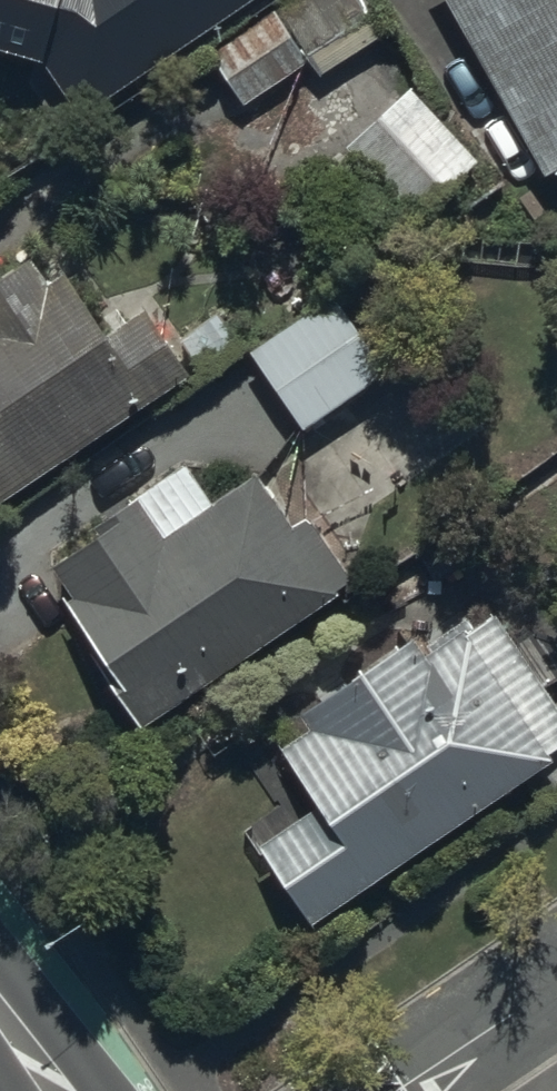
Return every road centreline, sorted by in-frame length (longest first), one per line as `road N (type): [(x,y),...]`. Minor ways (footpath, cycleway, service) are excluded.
road 1 (residential): [(402,1090),(556,988)]

